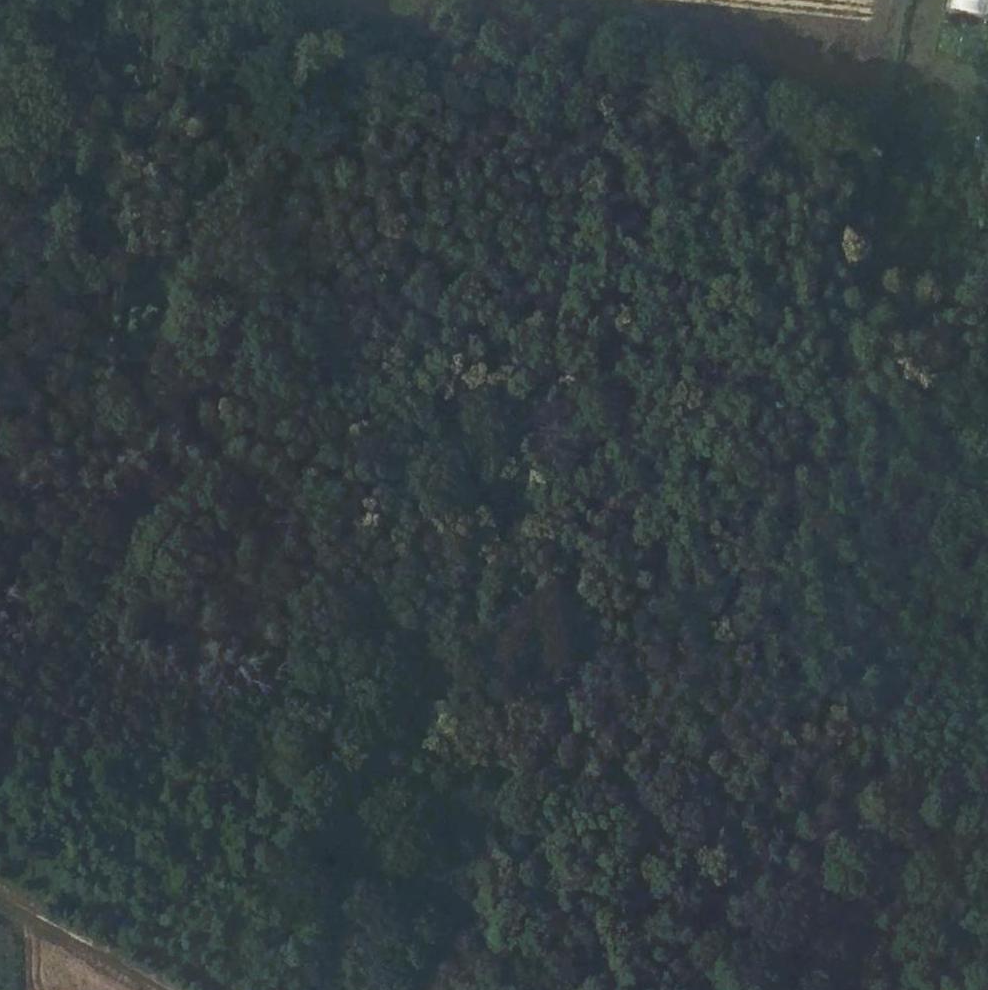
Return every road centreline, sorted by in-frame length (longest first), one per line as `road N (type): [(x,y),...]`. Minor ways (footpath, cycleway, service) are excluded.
road 1 (track): [(0,896),(185,989)]

